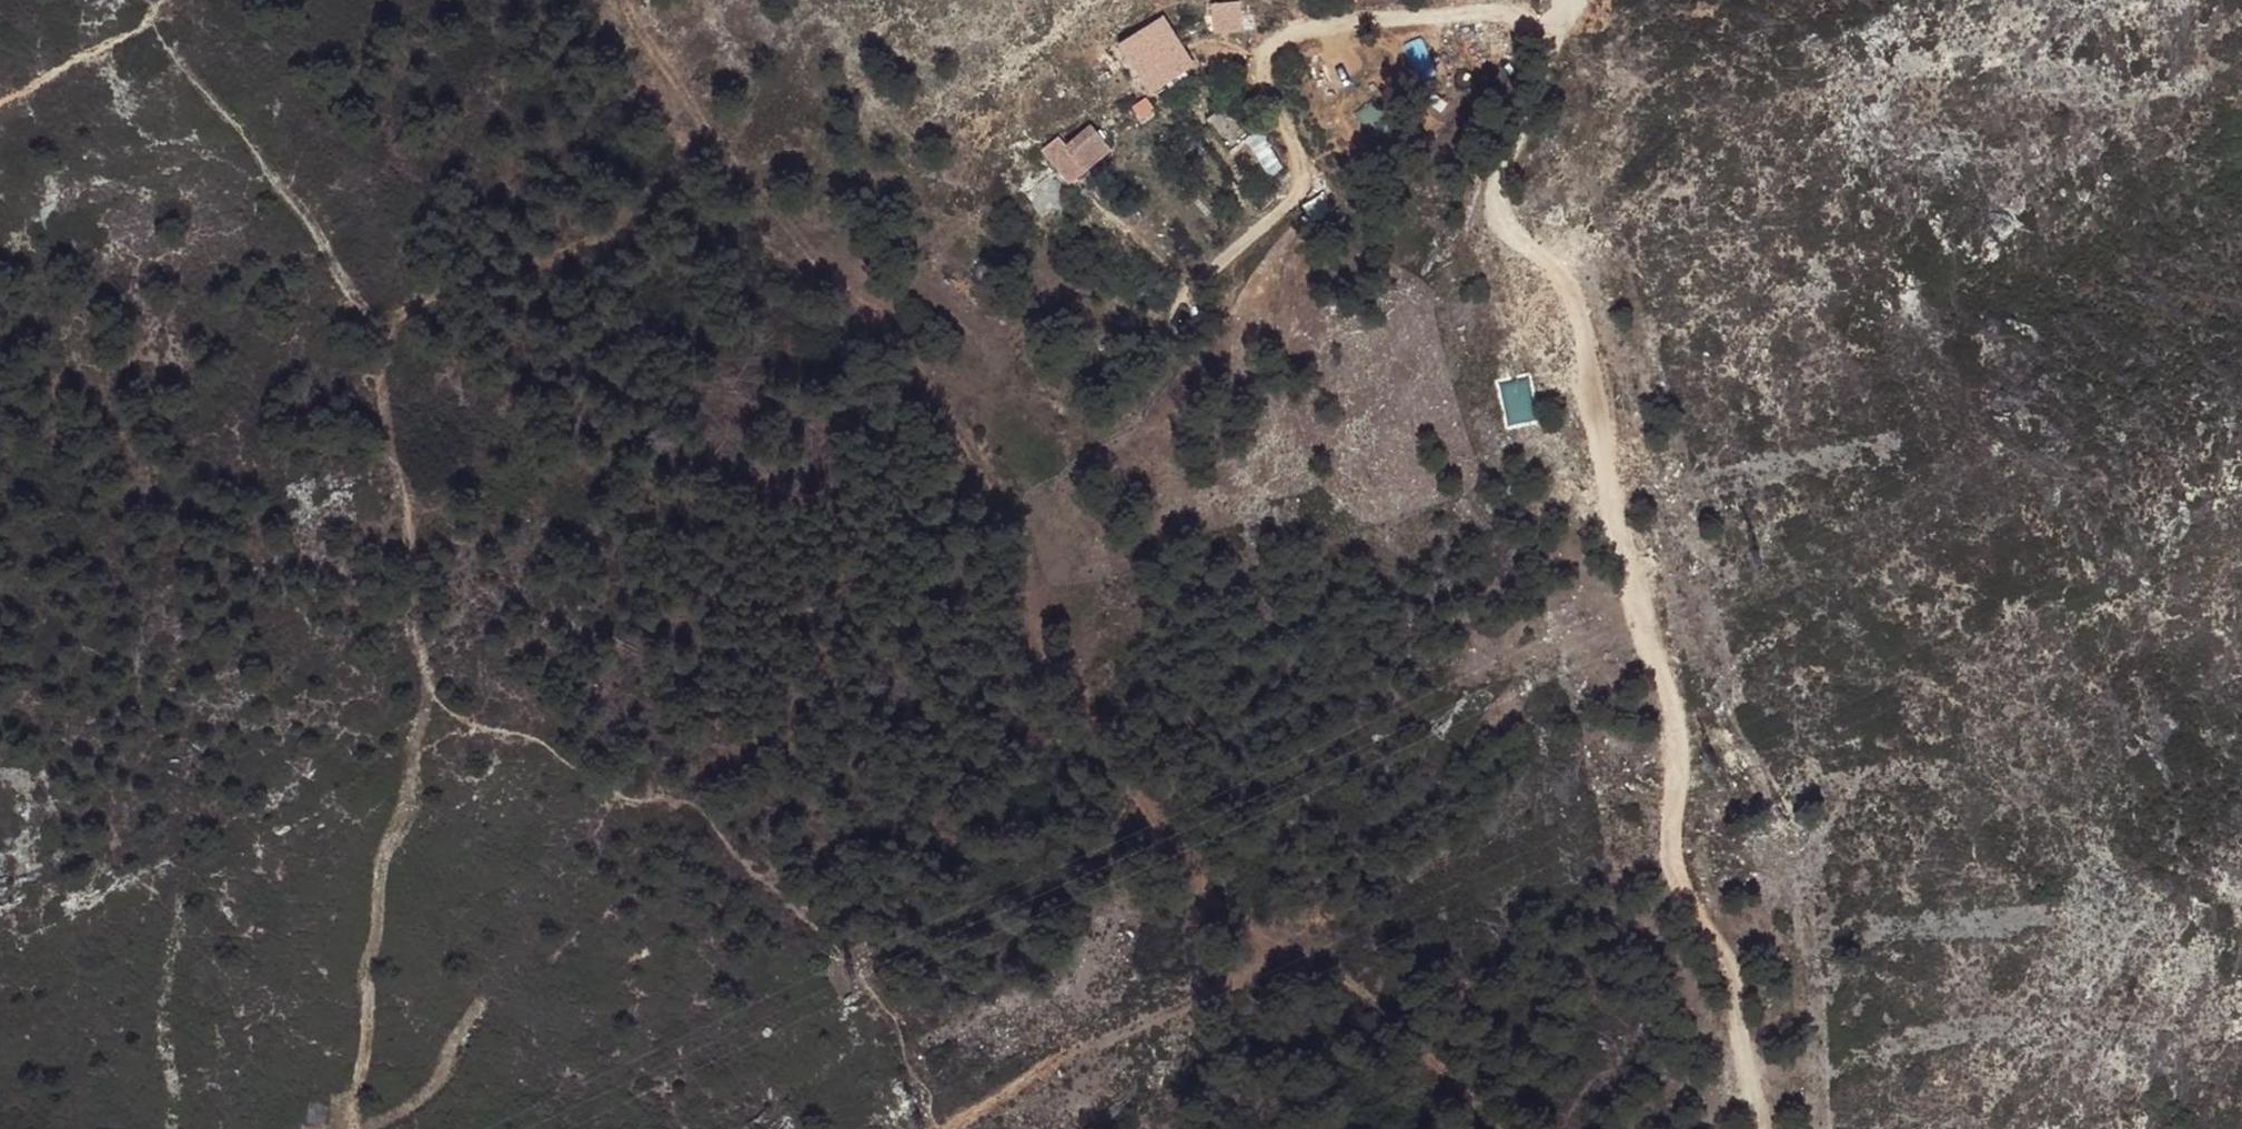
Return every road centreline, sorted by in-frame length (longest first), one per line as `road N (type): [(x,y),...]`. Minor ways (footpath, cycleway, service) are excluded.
road 1 (track): [(1758,1128),(1758,1069),(1707,912),(1677,882),(1671,822),(1678,757),(1605,487),(1579,301),(1504,220),(1496,185),(1556,29),(1540,13),(1481,10),(1455,20),(1283,35),(1262,48),(1261,68),(1302,167)]
road 2 (track): [(1512,1128),(1286,941),(1206,973),(1133,1038),(950,1128)]
road 3 (track): [(0,91),(61,71),(165,0)]

